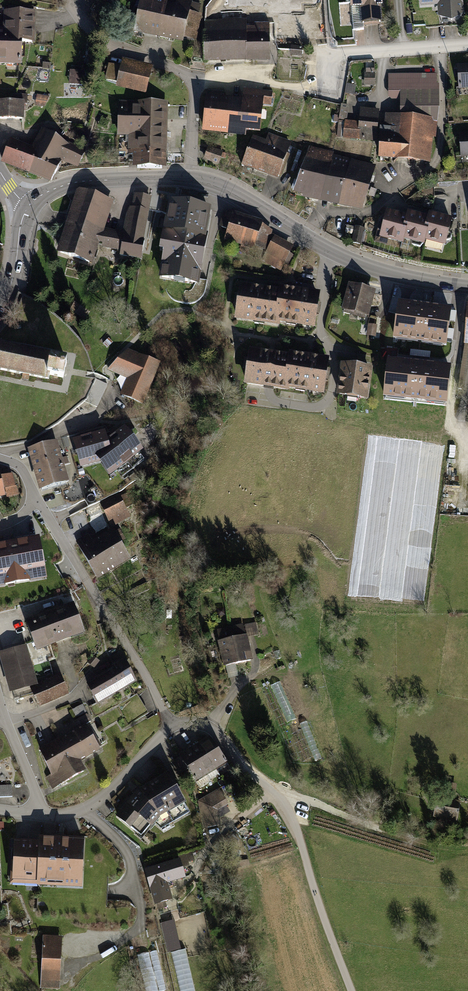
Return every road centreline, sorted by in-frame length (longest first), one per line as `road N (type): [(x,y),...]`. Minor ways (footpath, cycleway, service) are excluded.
road 1 (track): [(353,990),(281,802),(305,801),(438,848),(467,848)]
road 2 (residential): [(172,725),(20,467),(0,458)]
road 3 (tertiary): [(191,177),(231,190),(347,260),(467,286)]
road 4 (residential): [(191,177),(196,82),(125,52),(67,0)]
road 5 (residential): [(467,42),(329,51),(332,88)]
road 6 (residential): [(37,814),(72,814),(103,798),(172,725)]
road 7 (tertiary): [(28,206),(88,180),(191,177)]
road 8 (residential): [(281,802),(208,727),(172,725)]

